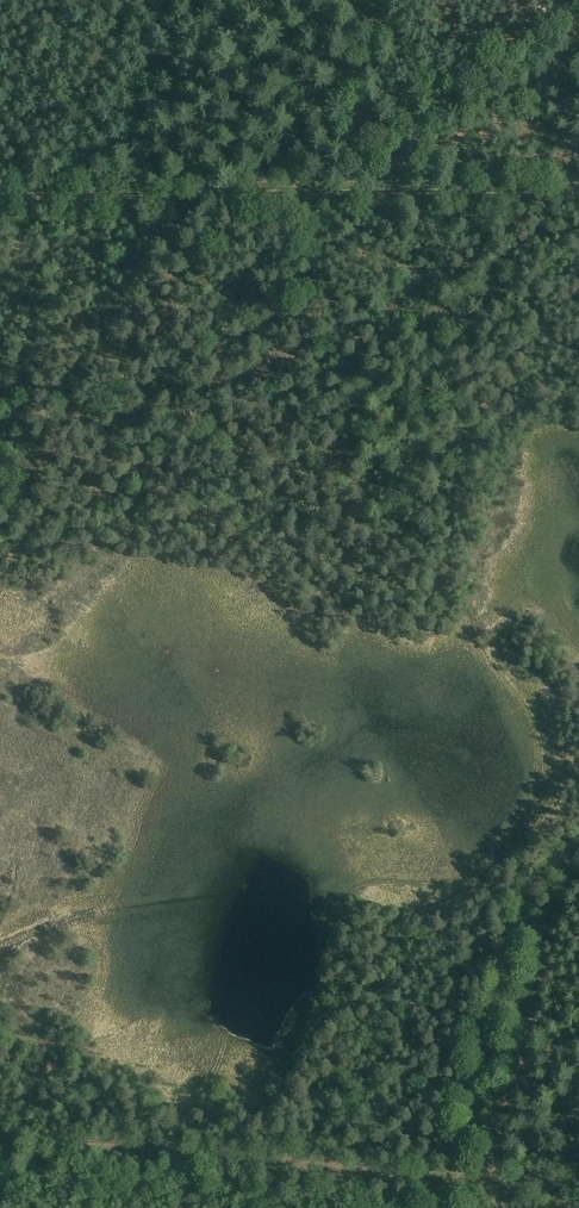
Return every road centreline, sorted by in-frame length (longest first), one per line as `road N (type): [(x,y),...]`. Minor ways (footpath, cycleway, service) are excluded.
road 1 (track): [(0,1135),(578,1176)]
road 2 (track): [(0,191),(578,187)]
road 3 (track): [(578,831),(524,879),(432,1207)]

